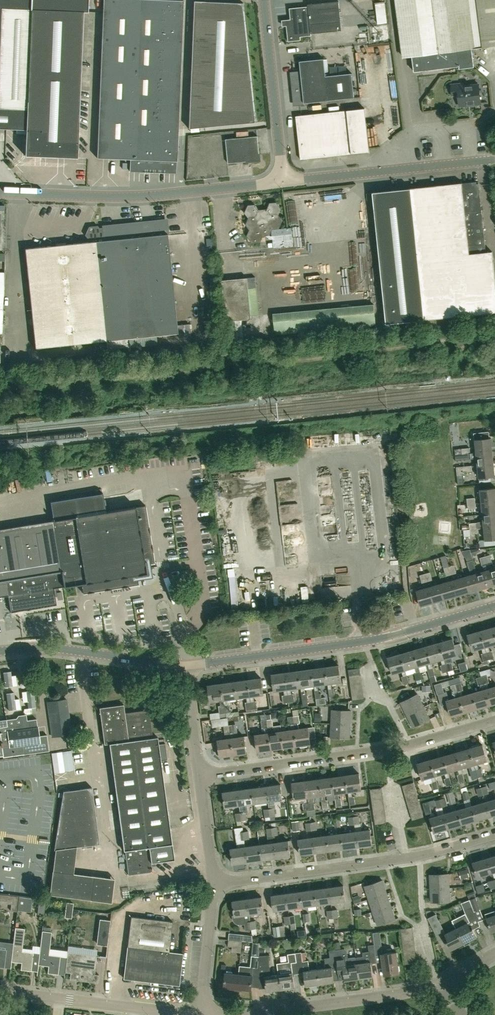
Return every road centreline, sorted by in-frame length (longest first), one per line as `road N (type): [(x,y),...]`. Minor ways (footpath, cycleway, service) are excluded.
road 1 (residential): [(184,666),(364,642),(494,607)]
road 2 (residential): [(199,774),(409,745),(494,721)]
road 3 (residential): [(213,884),(420,855),(494,835)]
road 4 (unclassified): [(0,193),(128,197),(283,182)]
road 5 (unclassified): [(283,182),(494,159)]
road 6 (residential): [(441,983),(244,1014)]
road 7 (residential): [(0,651),(60,648),(184,666)]
road 8 (unclassified): [(283,182),(264,0)]
road 9 (residential): [(137,1008),(0,991)]
road 10 (residential): [(202,1014),(213,884)]

